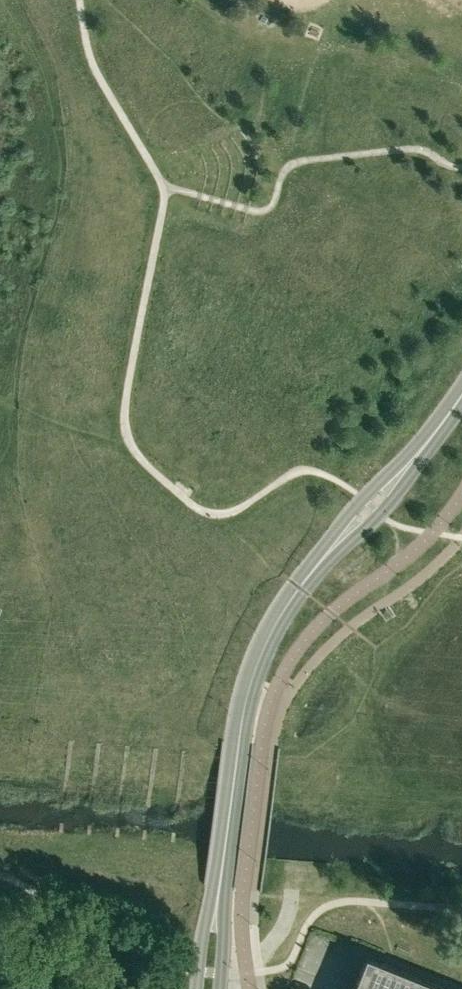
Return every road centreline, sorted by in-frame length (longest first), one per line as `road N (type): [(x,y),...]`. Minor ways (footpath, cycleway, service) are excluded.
road 1 (unclassified): [(321,561),(279,621),(253,686),(220,885)]
road 2 (unclassified): [(321,561),(380,512),(419,451)]
road 3 (unclassified): [(419,451),(363,498),(321,561)]

